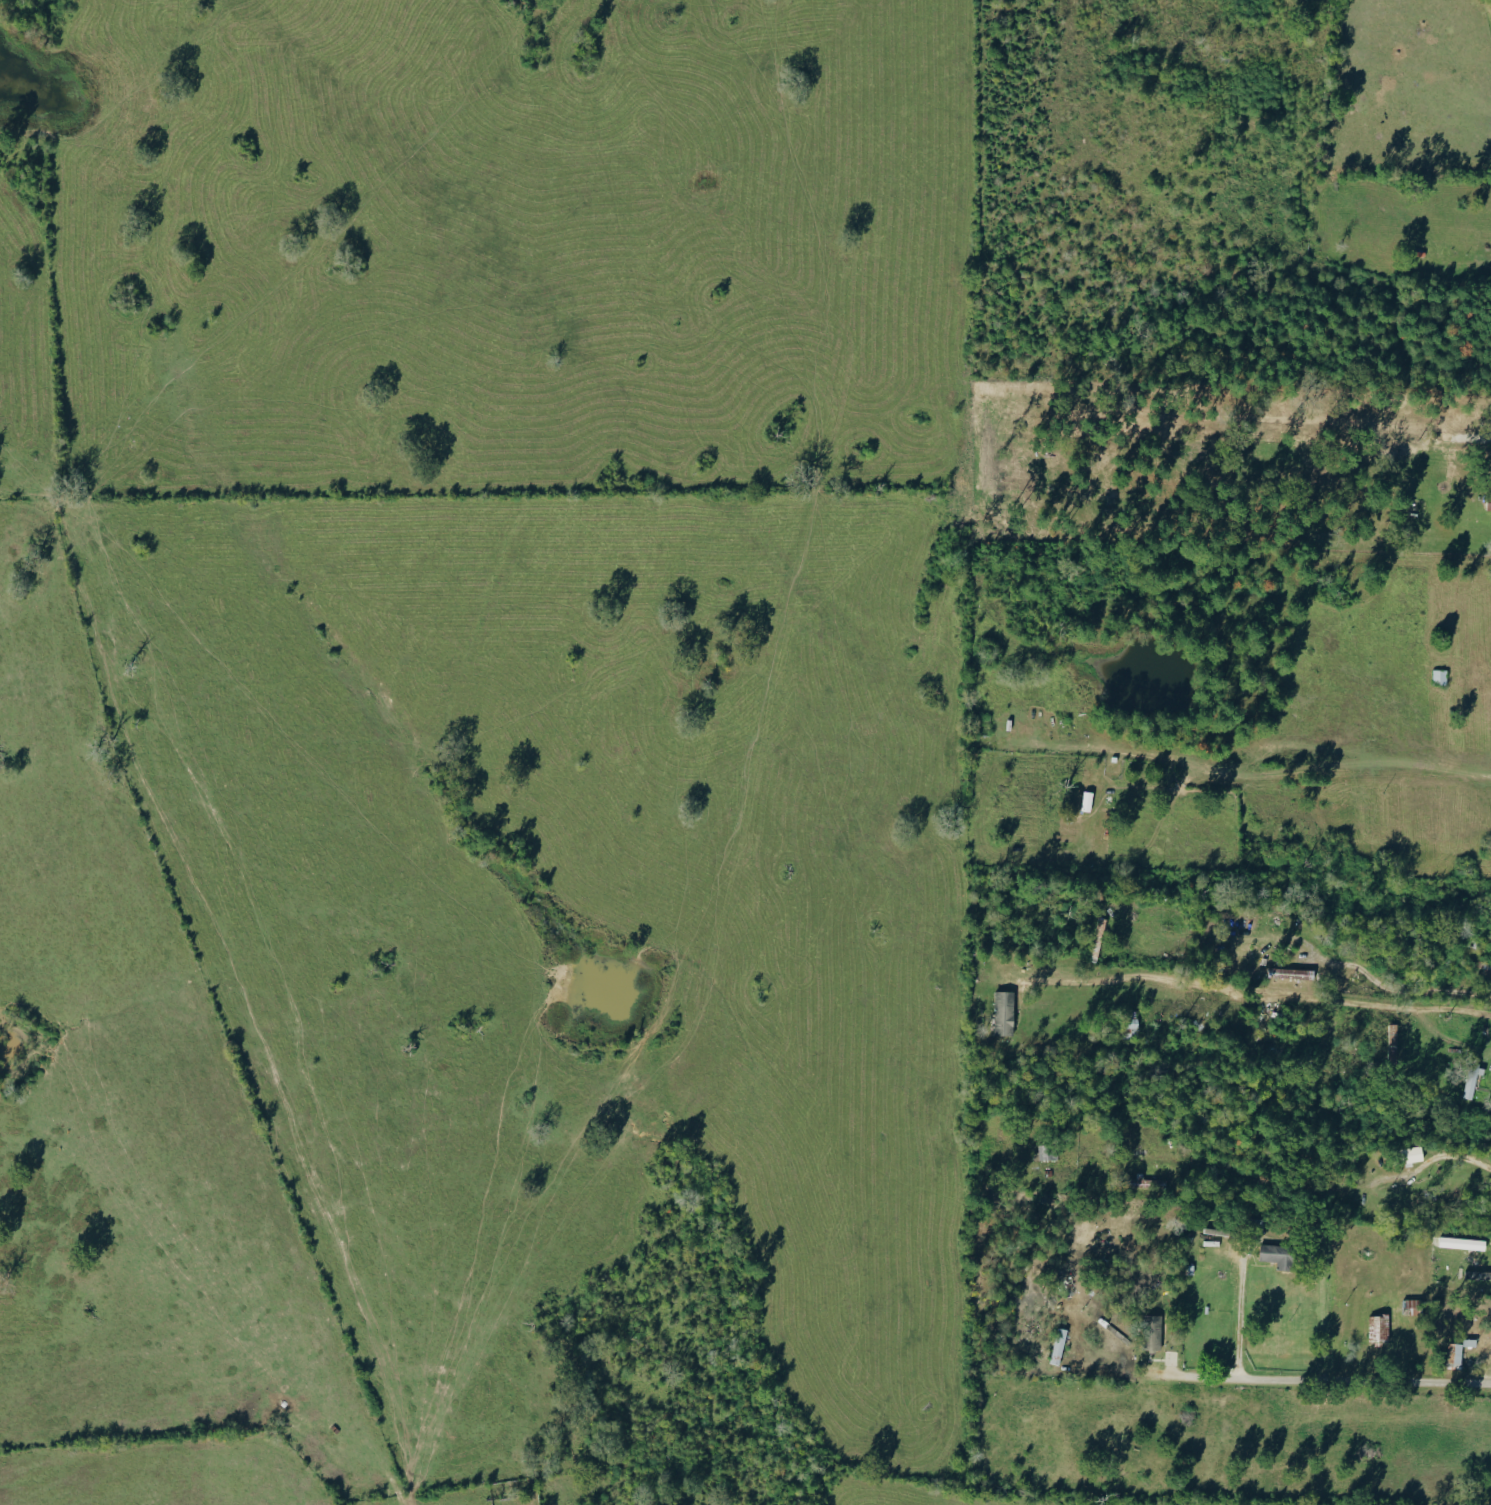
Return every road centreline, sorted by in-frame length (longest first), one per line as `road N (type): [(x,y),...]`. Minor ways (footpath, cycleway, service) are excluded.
road 1 (residential): [(1490,1020),(1062,983)]
road 2 (residential): [(1490,1388),(1069,1370)]
road 3 (residential): [(1490,418),(1129,416)]

